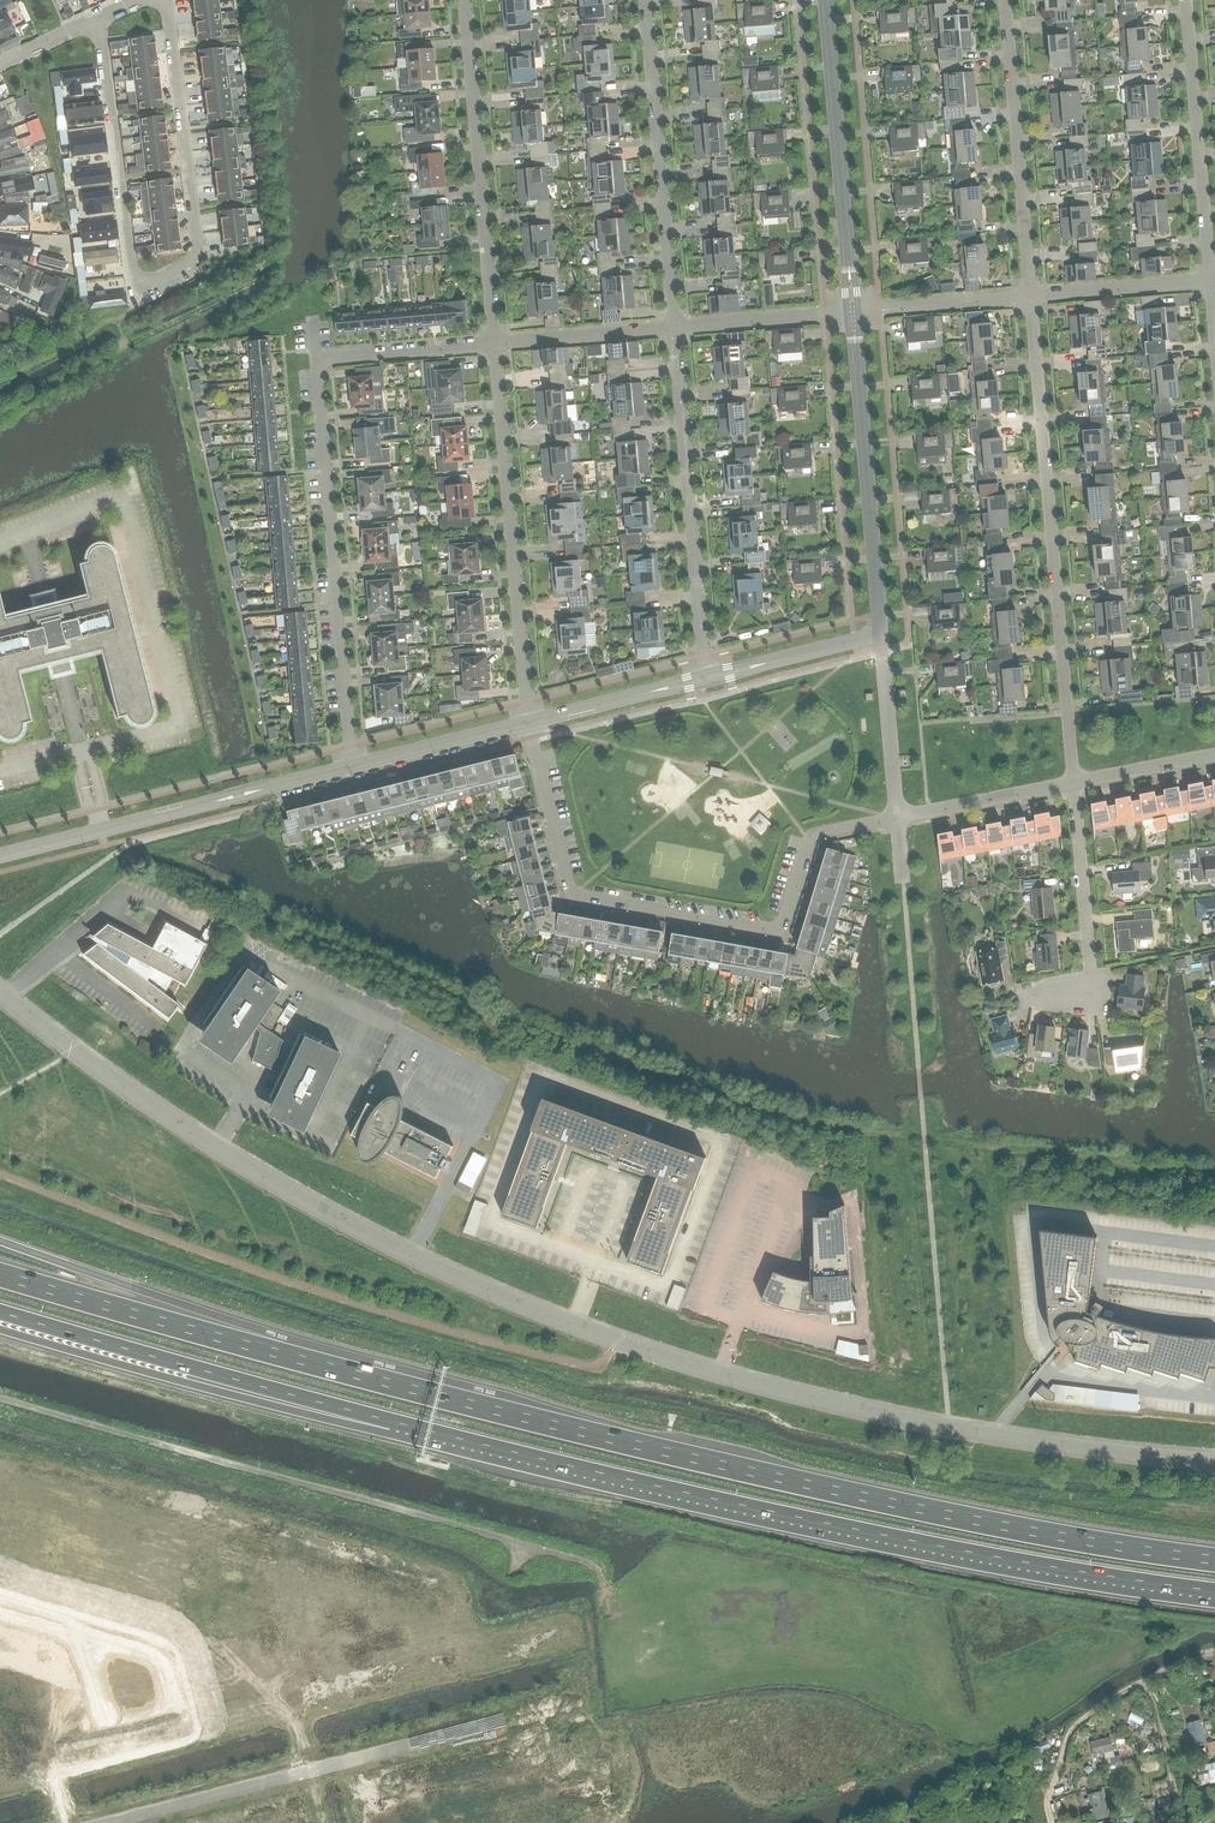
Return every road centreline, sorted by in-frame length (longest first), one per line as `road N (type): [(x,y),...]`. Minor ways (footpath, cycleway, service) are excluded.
road 1 (unclassified): [(1214,1462),(952,1429),(806,1398),(616,1343),(411,1255),(296,1196),(111,1080),(0,994)]
road 2 (trunk): [(1214,1560),(1037,1533),(663,1453),(0,1276)]
road 3 (trunk): [(394,1423),(923,1544),(1214,1591)]
road 4 (track): [(0,1399),(591,1565),(606,1596)]
road 5 (residential): [(896,818),(808,840),(779,938),(566,896),(527,723)]
road 6 (residential): [(1075,785),(1029,297)]
road 7 (unclassified): [(111,1822),(561,1705)]
road 8 (residential): [(353,767),(316,359)]
road 9 (trunk): [(0,1312),(394,1423)]
road 10 (trunk): [(0,1330),(186,1383),(394,1423)]
road 11 (residential): [(527,723),(496,343)]
road 12 (tertiary): [(0,857),(353,767)]
road 13 (residential): [(702,677),(674,328)]
road 14 (residential): [(496,343),(466,0)]
road 15 (residential): [(163,0),(193,263),(146,294),(132,292)]
road 16 (residential): [(674,328),(645,0)]
road 17 (tertiary): [(881,634),(853,312)]
road 18 (tertiary): [(853,312),(825,0)]
road 19 (residential): [(1029,297),(1004,0)]
road 20 (unclassified): [(85,1634),(159,1656),(172,1670),(173,1707),(161,1718),(112,1726),(100,1715),(82,1645)]
road 21 (residential): [(1213,281),(1188,0)]
road 22 (residential): [(132,292),(95,21)]
road 23 (residential): [(1066,994),(1090,972),(1075,785)]
road 24 (residential): [(1029,297),(1213,281)]
road 25 (residential): [(896,818),(881,634)]
road 26 (tertiary): [(702,677),(881,634)]
road 27 (residential): [(896,818),(1075,785)]
road 28 (tertiary): [(527,723),(702,677)]
road 29 (residential): [(316,359),(496,343)]
road 30 (residential): [(674,328),(853,312)]
road 31 (tertiary): [(353,767),(527,723)]
road 32 (residential): [(496,343),(674,328)]
road 33 (residential): [(853,312),(1029,297)]
road 34 (residential): [(1075,785),(1214,758)]

